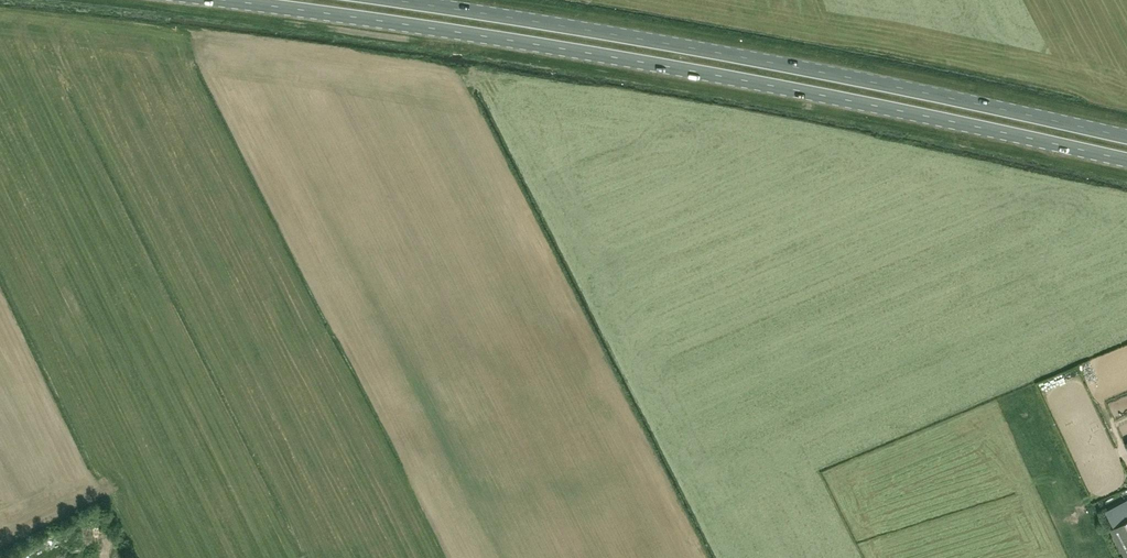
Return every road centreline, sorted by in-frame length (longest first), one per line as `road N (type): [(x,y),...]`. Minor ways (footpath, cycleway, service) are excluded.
road 1 (primary): [(227,0),(612,56),(1126,159)]
road 2 (primary): [(1126,136),(745,57),(399,0)]

